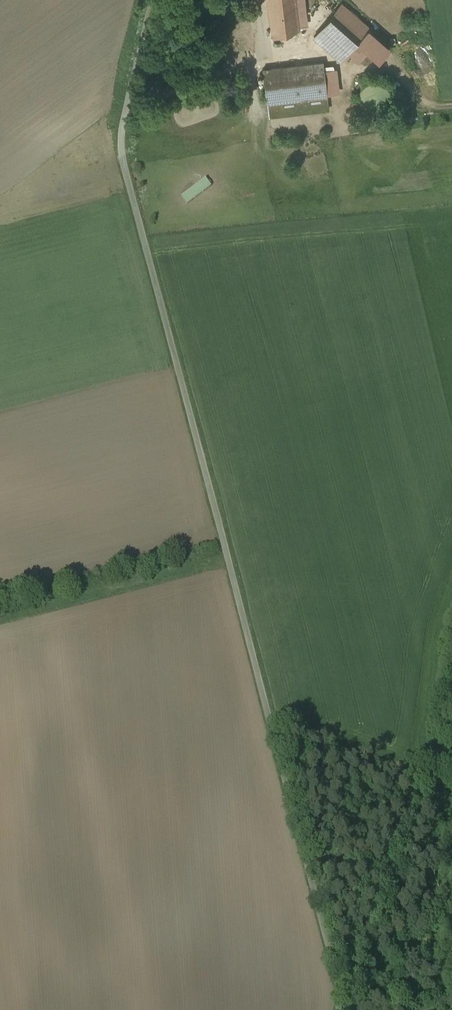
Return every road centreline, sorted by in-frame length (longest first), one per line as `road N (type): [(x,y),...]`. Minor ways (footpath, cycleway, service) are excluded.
road 1 (unclassified): [(155,0),(122,153),(310,875),(338,1009)]

